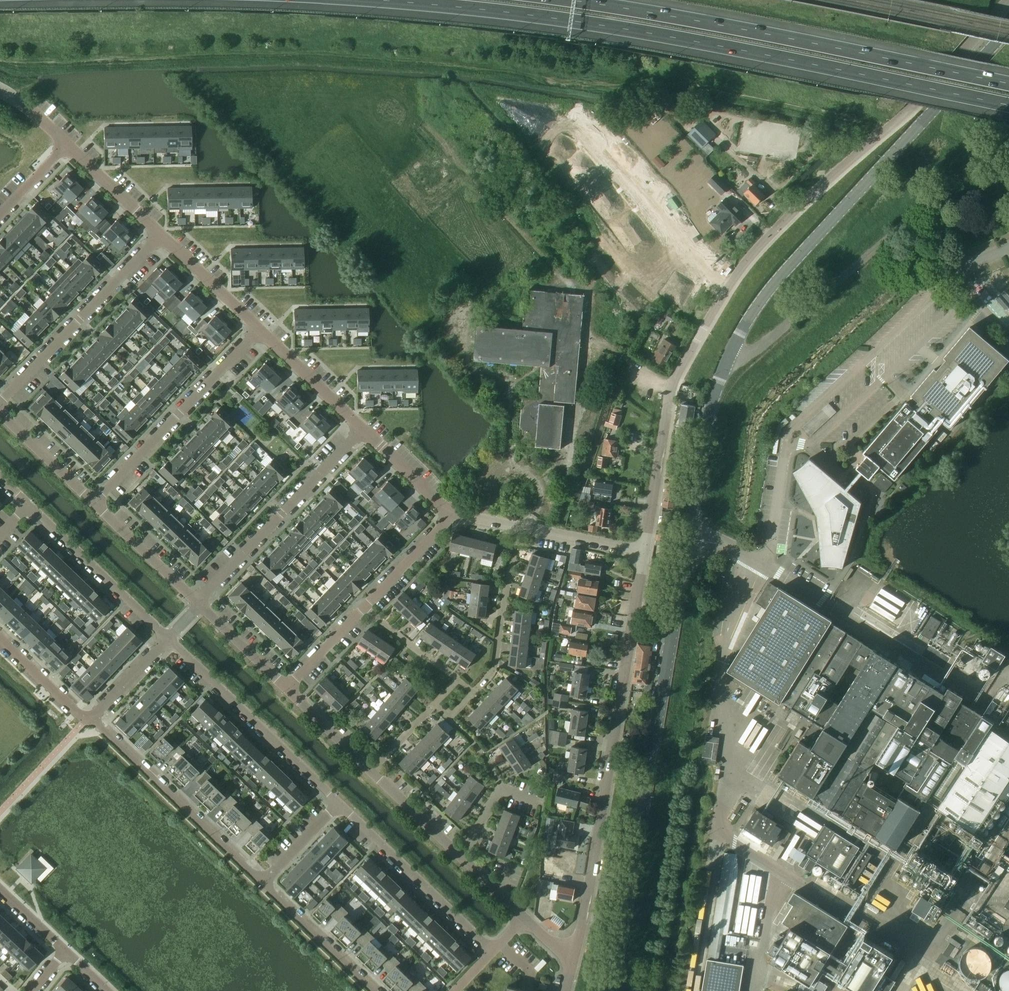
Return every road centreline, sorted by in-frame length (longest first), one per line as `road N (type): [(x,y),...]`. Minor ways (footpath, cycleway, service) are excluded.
road 1 (secondary): [(611,990),(698,462),(728,357)]
road 2 (motorway): [(374,0),(589,23),(1008,105)]
road 3 (motorway): [(1008,84),(578,0)]
road 4 (secondary): [(728,357),(780,276),(1008,30)]
road 5 (unclassified): [(573,962),(644,554)]
road 6 (unclassified): [(729,287),(768,237),(906,113),(1008,1)]
road 7 (unclassified): [(728,357),(752,352),(903,228),(1008,335)]
road 8 (unclassified): [(644,554),(671,391),(729,287)]
road 9 (residential): [(95,503),(259,329)]
road 10 (residential): [(197,602),(362,429)]
road 11 (residential): [(262,883),(89,719)]
road 12 (residential): [(166,640),(339,803)]
road 13 (residential): [(0,401),(161,234)]
road 14 (residential): [(339,803),(492,950)]
road 15 (residential): [(28,504),(166,640)]
road 16 (residential): [(478,687),(495,668),(519,525)]
road 17 (residential): [(374,990),(262,883)]
road 18 (residential): [(362,429),(259,329)]
road 19 (residential): [(197,602),(95,503)]
road 20 (residential): [(259,329),(161,234)]
road 21 (residential): [(95,503),(0,412)]
road 22 (residential): [(161,234),(67,144)]
road 23 (residential): [(519,525),(644,554)]
road 24 (residential): [(365,607),(453,514)]
road 25 (residential): [(453,514),(362,429)]
road 26 (residential): [(459,854),(372,770)]

